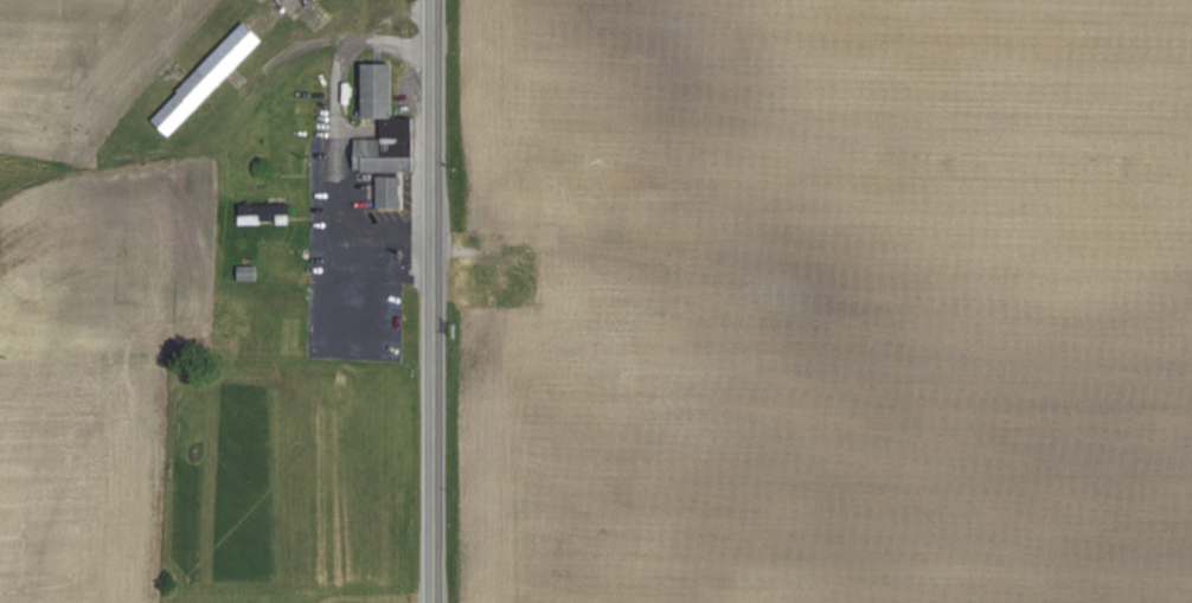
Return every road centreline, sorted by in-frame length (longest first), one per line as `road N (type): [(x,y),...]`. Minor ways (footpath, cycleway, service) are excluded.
road 1 (primary): [(427,602),(426,0)]

